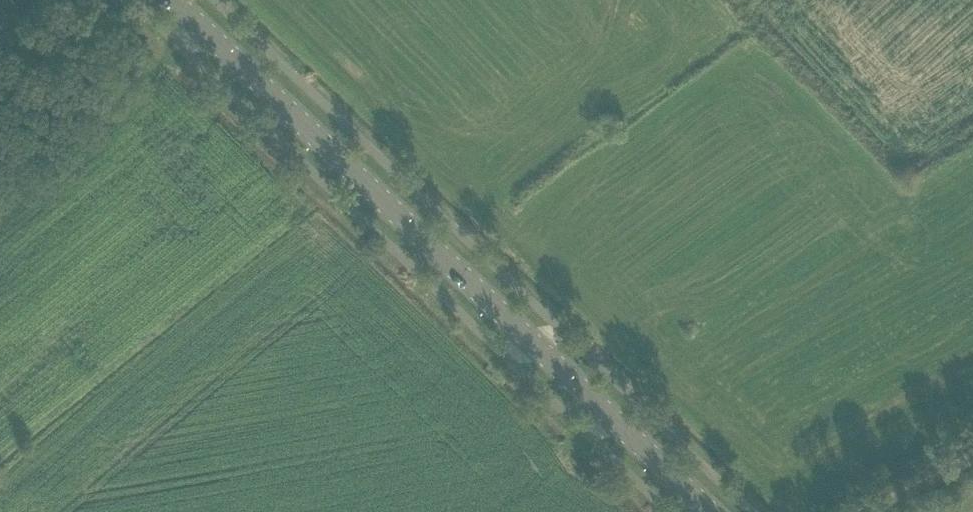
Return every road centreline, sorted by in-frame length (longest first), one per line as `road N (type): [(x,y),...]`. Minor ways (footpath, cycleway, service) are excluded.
road 1 (secondary): [(706,511),(171,0)]

